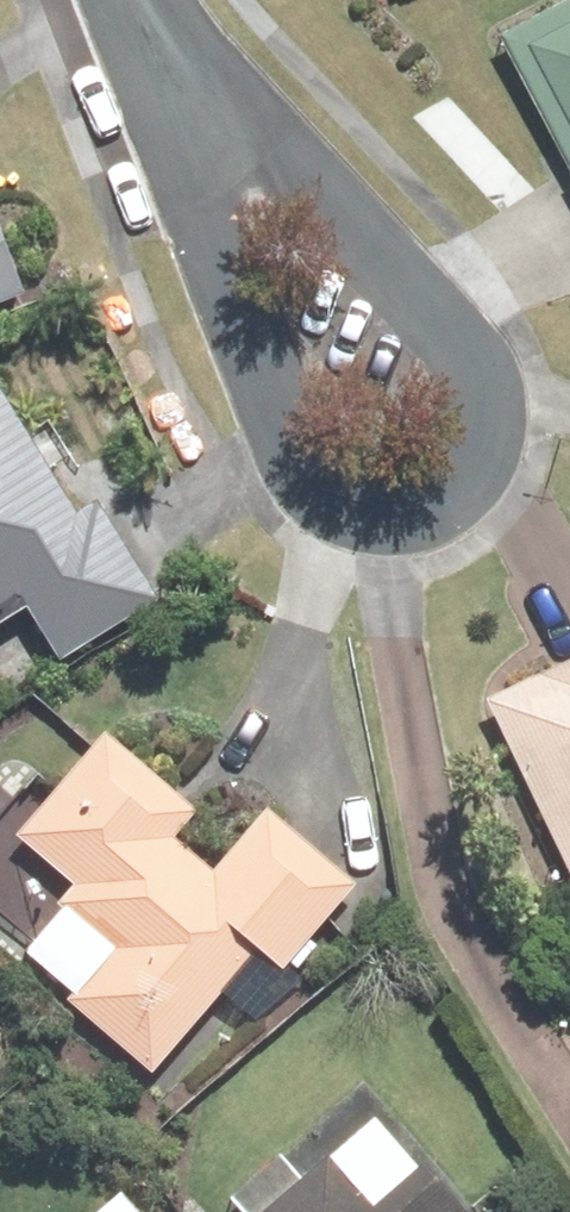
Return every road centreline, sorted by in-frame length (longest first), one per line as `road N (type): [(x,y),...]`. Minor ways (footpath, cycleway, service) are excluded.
road 1 (residential): [(458,496),(397,519),(326,497),(305,481),(287,451),(214,212),(189,92)]
road 2 (residential): [(189,92),(308,190),(440,323),(474,368),(488,441),(479,470),(458,496)]

